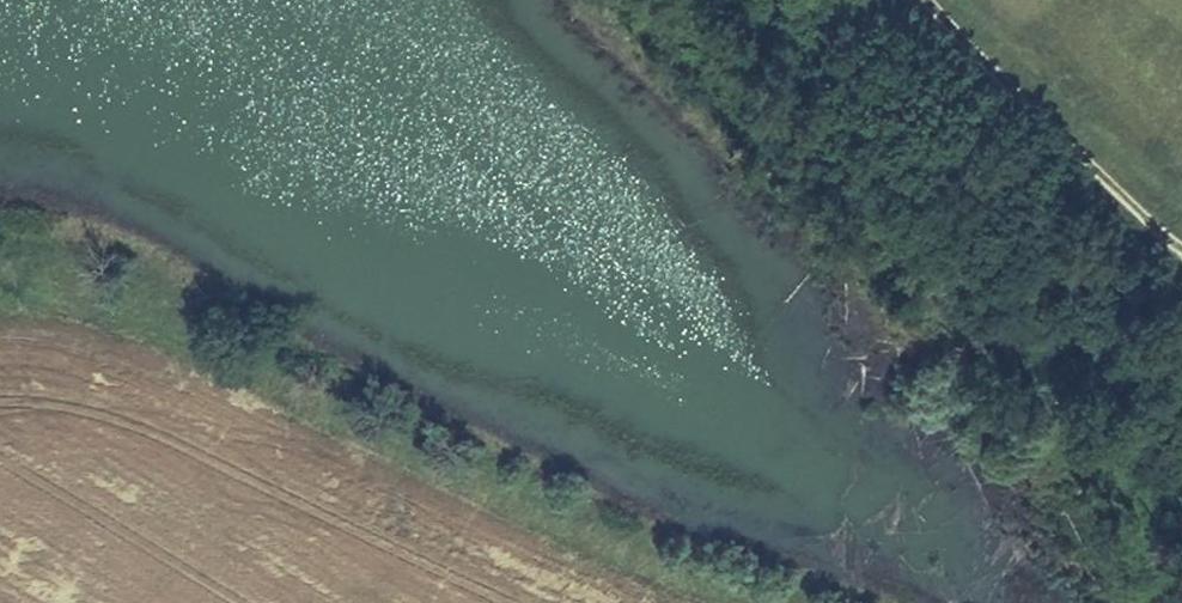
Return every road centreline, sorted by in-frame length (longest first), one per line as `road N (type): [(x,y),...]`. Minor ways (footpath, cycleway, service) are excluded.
road 1 (track): [(929,0),(1181,256)]

